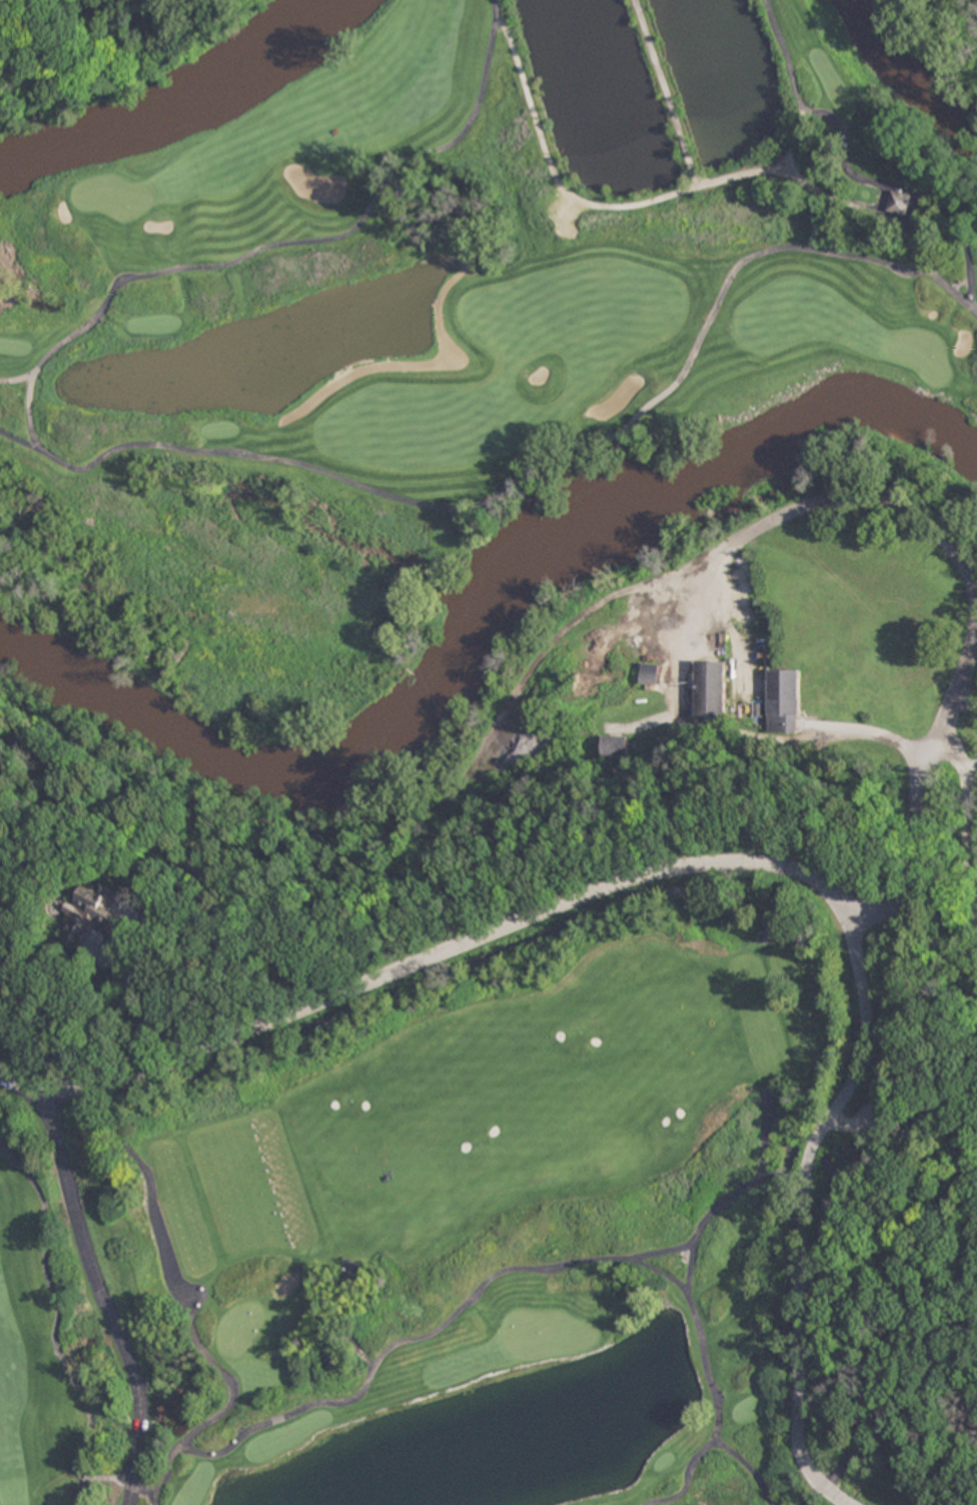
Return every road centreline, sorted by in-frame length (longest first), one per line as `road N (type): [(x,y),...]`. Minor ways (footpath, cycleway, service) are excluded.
road 1 (residential): [(0,1080),(68,1089),(143,1073),(622,881),(711,862),(806,872),(838,896),(848,917),(867,1024),(861,1066),(809,1163),(801,1255),(800,1452),(819,1482),(849,1504)]

